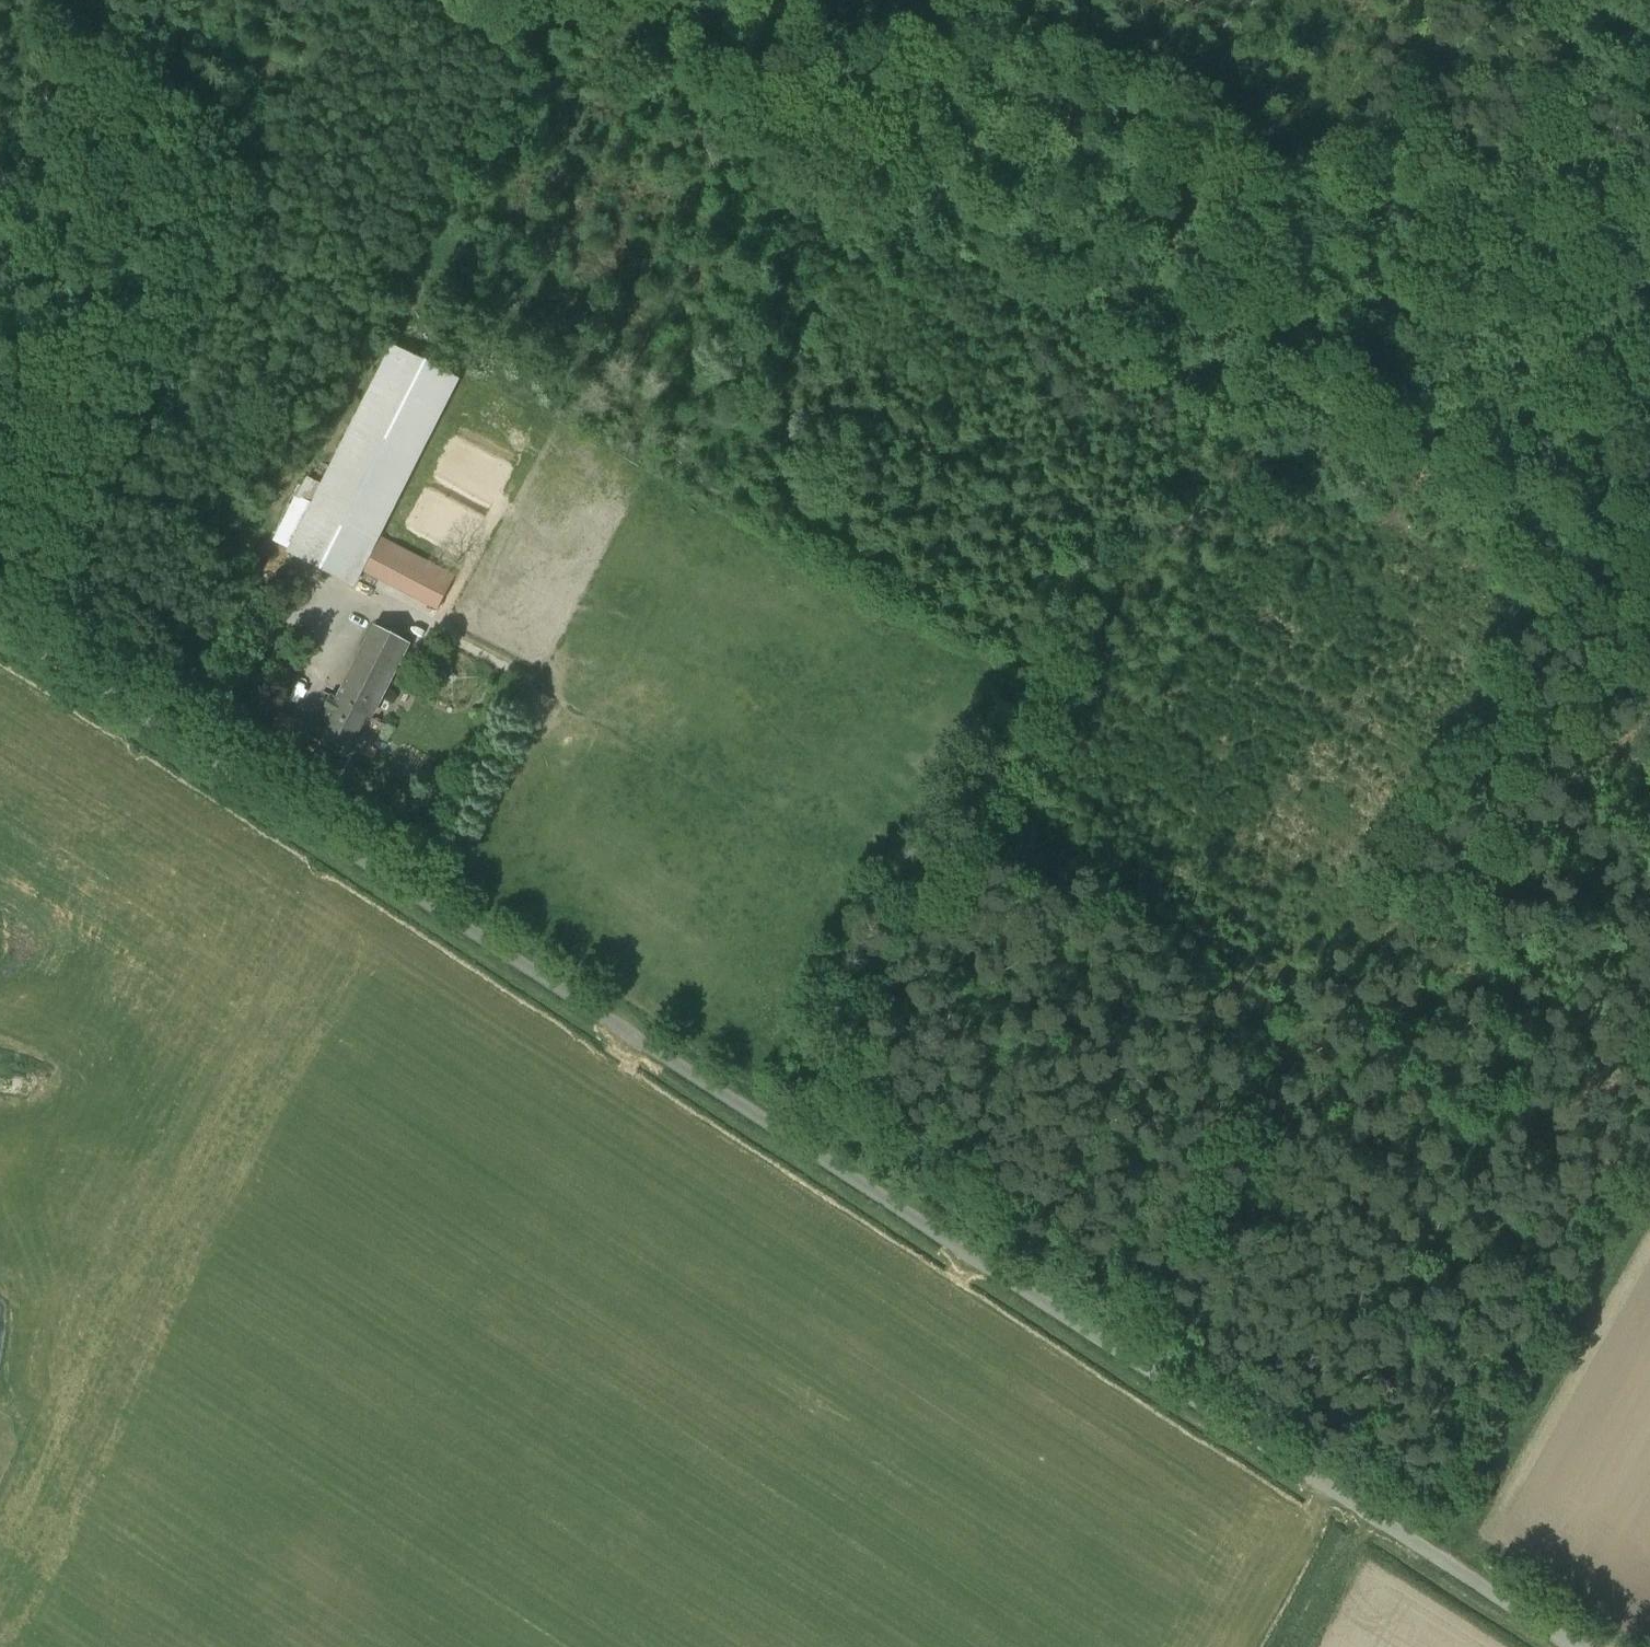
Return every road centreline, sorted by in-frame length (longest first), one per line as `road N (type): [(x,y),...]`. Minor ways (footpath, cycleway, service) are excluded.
road 1 (unclassified): [(1576,1646),(0,621)]

